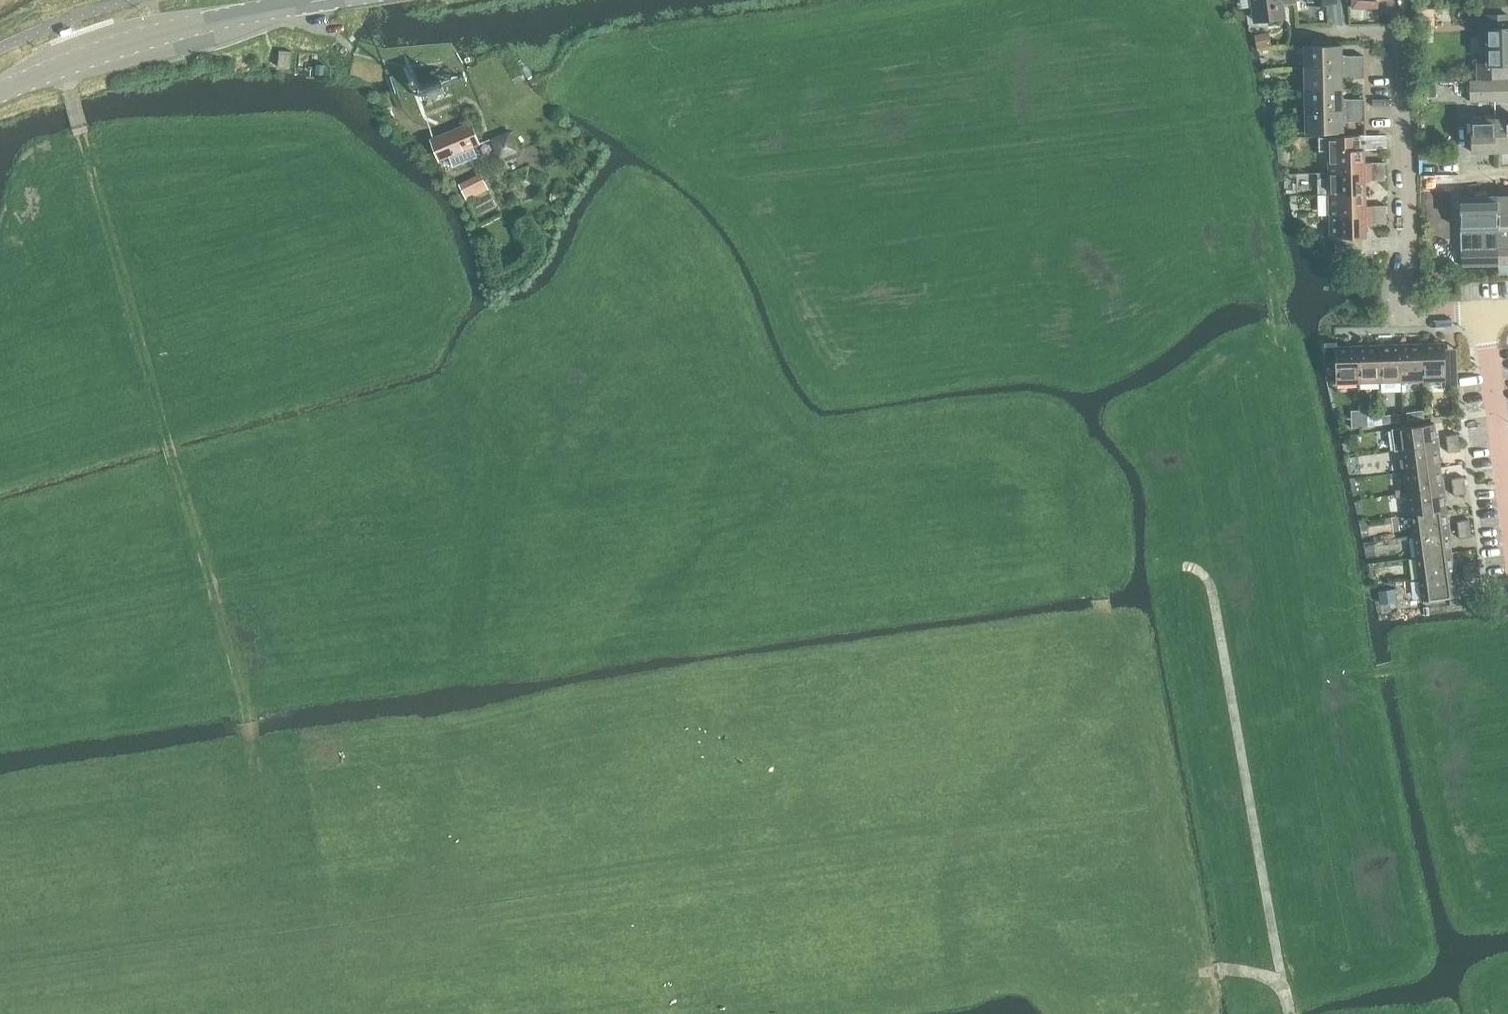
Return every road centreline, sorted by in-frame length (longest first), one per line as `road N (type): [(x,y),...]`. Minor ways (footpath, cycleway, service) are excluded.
road 1 (track): [(63,69),(285,872)]
road 2 (track): [(1176,565),(1205,573),(1295,1013)]
road 3 (residential): [(1487,312),(1421,313),(1403,296),(1401,45),(1386,33),(1310,35)]
road 4 (tertiary): [(0,98),(102,51),(321,0)]
road 5 (residential): [(1487,312),(1507,492)]

